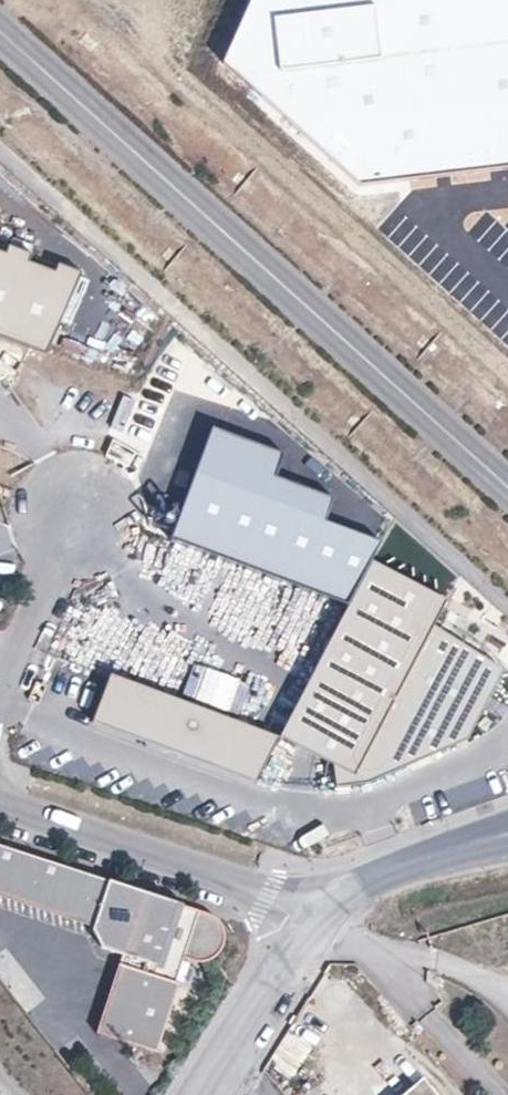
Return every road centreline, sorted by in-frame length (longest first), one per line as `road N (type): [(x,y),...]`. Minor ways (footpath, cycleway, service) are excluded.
road 1 (tertiary): [(0,32),(507,486)]
road 2 (residential): [(308,924),(265,896),(0,805)]
road 3 (residential): [(0,708),(72,516)]
road 4 (residential): [(488,839),(351,887),(308,924)]
road 5 (residential): [(308,924),(203,1094)]

